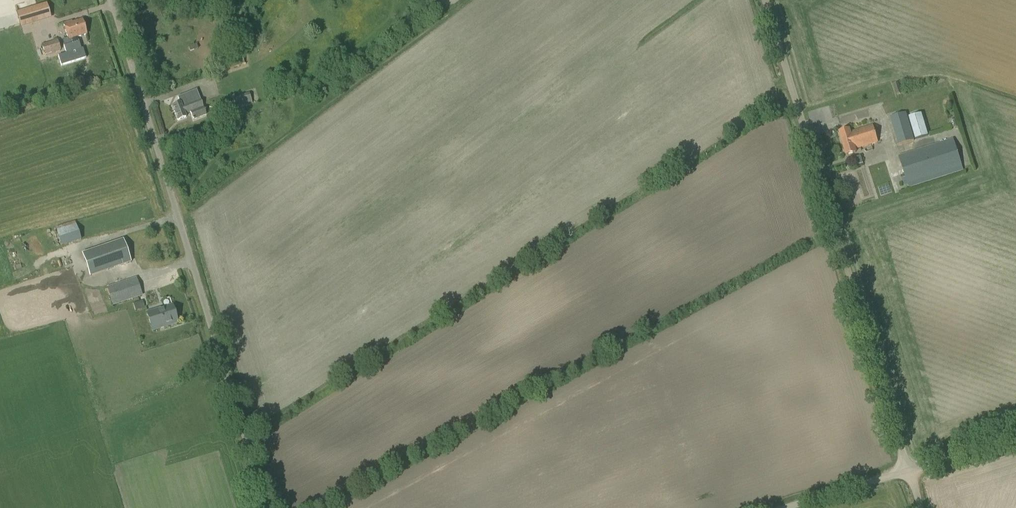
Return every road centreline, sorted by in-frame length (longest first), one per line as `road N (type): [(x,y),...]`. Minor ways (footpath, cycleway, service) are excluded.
road 1 (unclassified): [(266,507),(111,0)]
road 2 (unclassified): [(907,470),(764,0)]
road 3 (unclassified): [(782,507),(907,470)]

